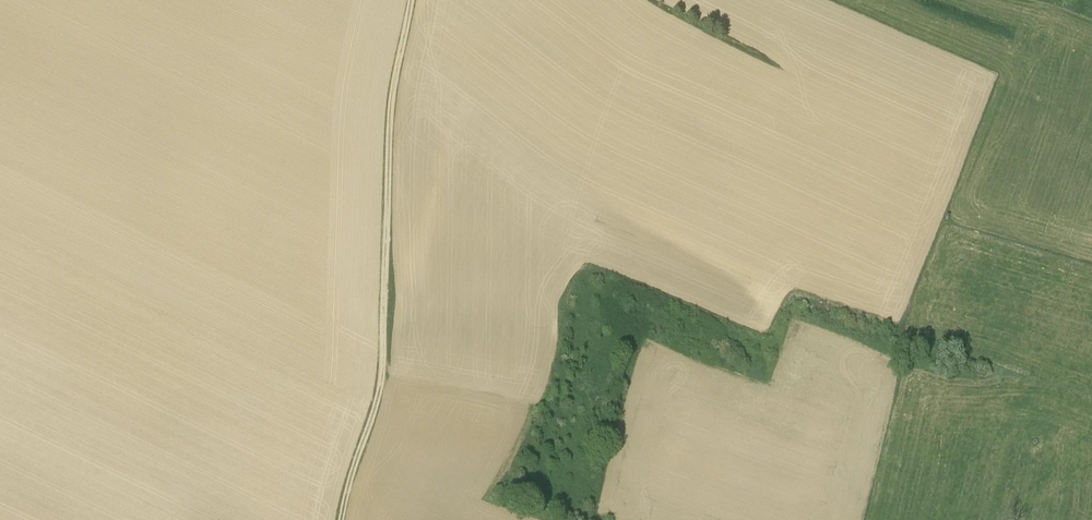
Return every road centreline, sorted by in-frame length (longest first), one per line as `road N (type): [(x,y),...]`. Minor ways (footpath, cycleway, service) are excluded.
road 1 (track): [(410,0),(391,103),(382,371),(341,519)]

